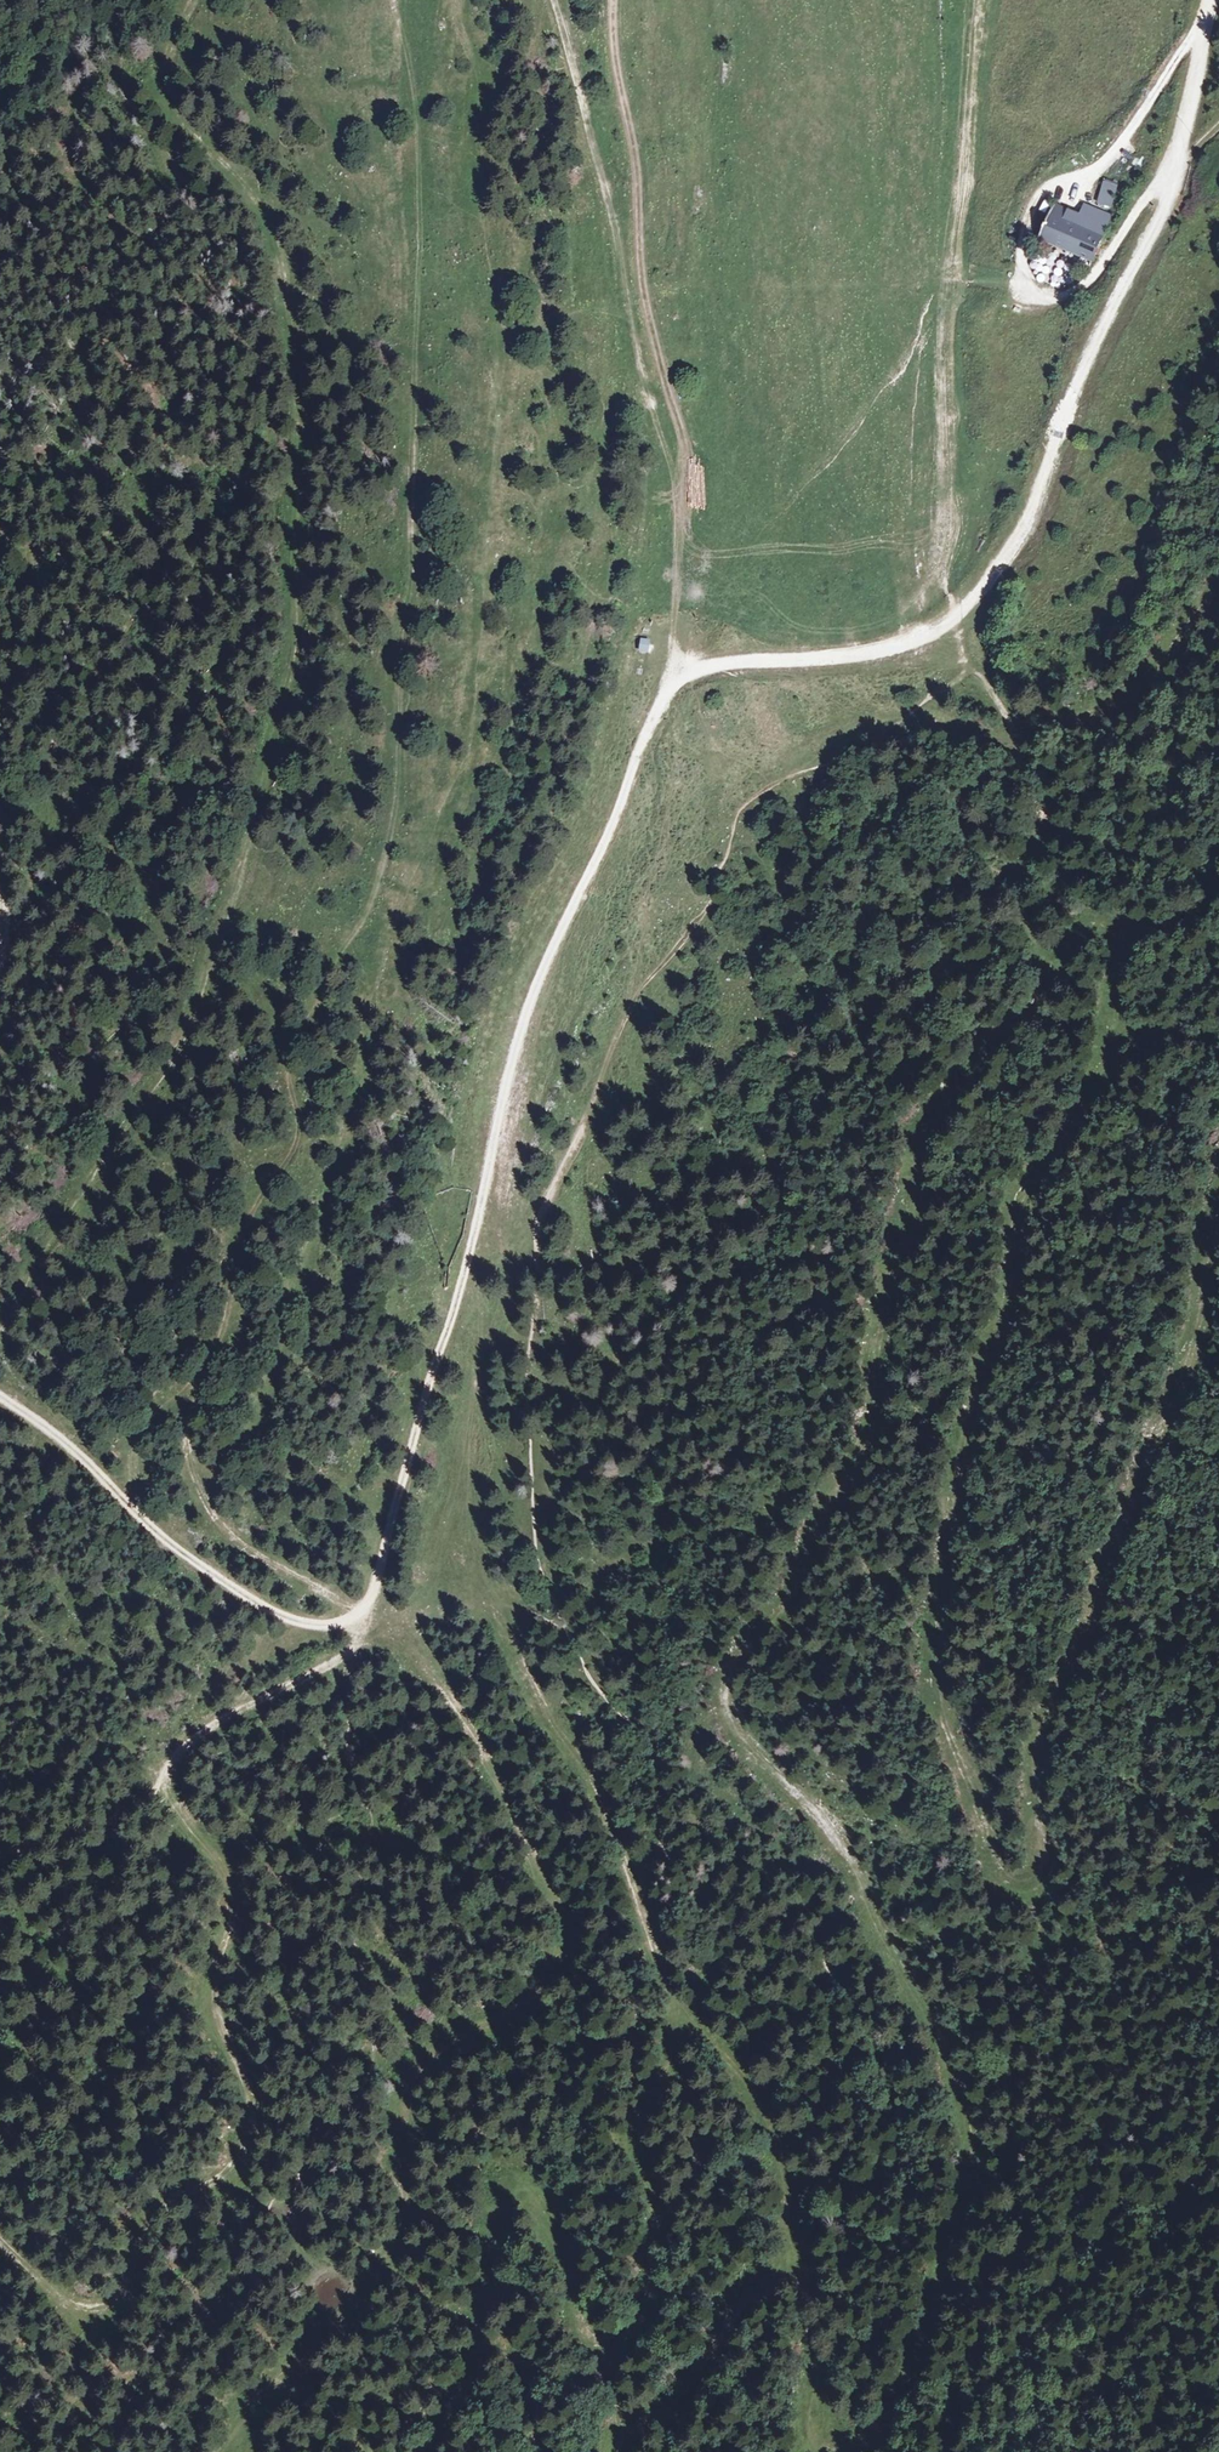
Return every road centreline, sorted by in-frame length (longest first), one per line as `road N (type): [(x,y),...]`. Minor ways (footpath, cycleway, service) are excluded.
road 1 (track): [(845,2451),(886,2421),(925,2338),(978,2177),(975,2141),(854,1850),(733,1711),(729,1661),(792,1592),(877,1418),(870,1347),(924,1134),(1060,945),(1091,919),(1107,924),(1120,938),(1094,1084),(1025,1195),(945,1571),(942,1695),(1011,1877),(1030,1890),(1043,1880),(1057,1688),(1197,1335),(1218,1232)]
road 2 (track): [(395,0),(420,174),(395,807),(374,893),(295,1035),(290,1068),(297,1138),(246,1223),(217,1348),(195,1381),(139,1432),(131,1482),(139,1516)]
road 3 (track): [(0,1327),(183,1038),(237,885),(294,652),(301,381),(283,274),(261,205),(170,106),(166,58),(195,0)]
road 4 (track): [(220,2451),(398,2245),(399,2120),(418,2062),(526,2004),(560,1956),(561,1912),(476,1734),(424,1657),(391,1629)]
road 5 (track): [(675,681),(524,1018),(455,1310),(363,1613)]
road 6 (track): [(691,2025),(638,2118),(658,2204),(646,2300),(612,2343),(590,2339),(571,2259),(518,2173),(503,2191),(481,2345),(437,2451)]
road 7 (track): [(166,1768),(170,1793),(242,1893),(218,1948),(212,1996),(253,2064),(262,2130),(243,2164),(217,2177),(175,2181),(155,2199),(136,2286),(114,2303),(80,2308),(0,2223)]
road 8 (track): [(1211,0),(1162,216),(1096,337),(1025,527),(955,618)]
road 9 (track): [(980,0),(972,149),(945,352),(955,532),(945,580),(955,618)]
road 10 (track): [(1204,26),(1114,156),(1037,198),(1023,252),(1032,290),(1055,298),(1079,290),(1177,166)]
road 11 (track): [(554,0),(617,240),(635,356),(686,509)]
road 12 (track): [(686,509),(688,442),(643,295),(638,174),(614,48),(613,0)]
road 13 (track): [(691,2025),(601,1796),(493,1607)]
road 14 (track): [(493,1607),(475,1558),(472,1483),(492,1151)]
road 15 (track): [(363,1613),(222,1527),(187,1455),(180,1393)]
road 16 (track): [(955,618),(874,651),(722,664),(675,681)]
road 17 (track): [(631,2451),(631,2433),(695,2380),(793,2241)]
road 18 (track): [(1218,583),(1139,691),(1015,741)]
road 19 (track): [(139,1516),(215,1576),(285,1616),(335,1622),(363,1613)]
road 20 (track): [(793,2241),(771,2126),(691,2025)]
road 21 (track): [(353,1651),(200,1729),(166,1768)]
road 22 (track): [(793,2241),(805,2270),(816,2447),(827,2451)]
road 23 (track): [(139,1516),(72,1449),(0,1396)]
road 24 (track): [(675,681),(686,509)]
road 25 (track): [(355,1909),(299,1898),(227,1867)]

